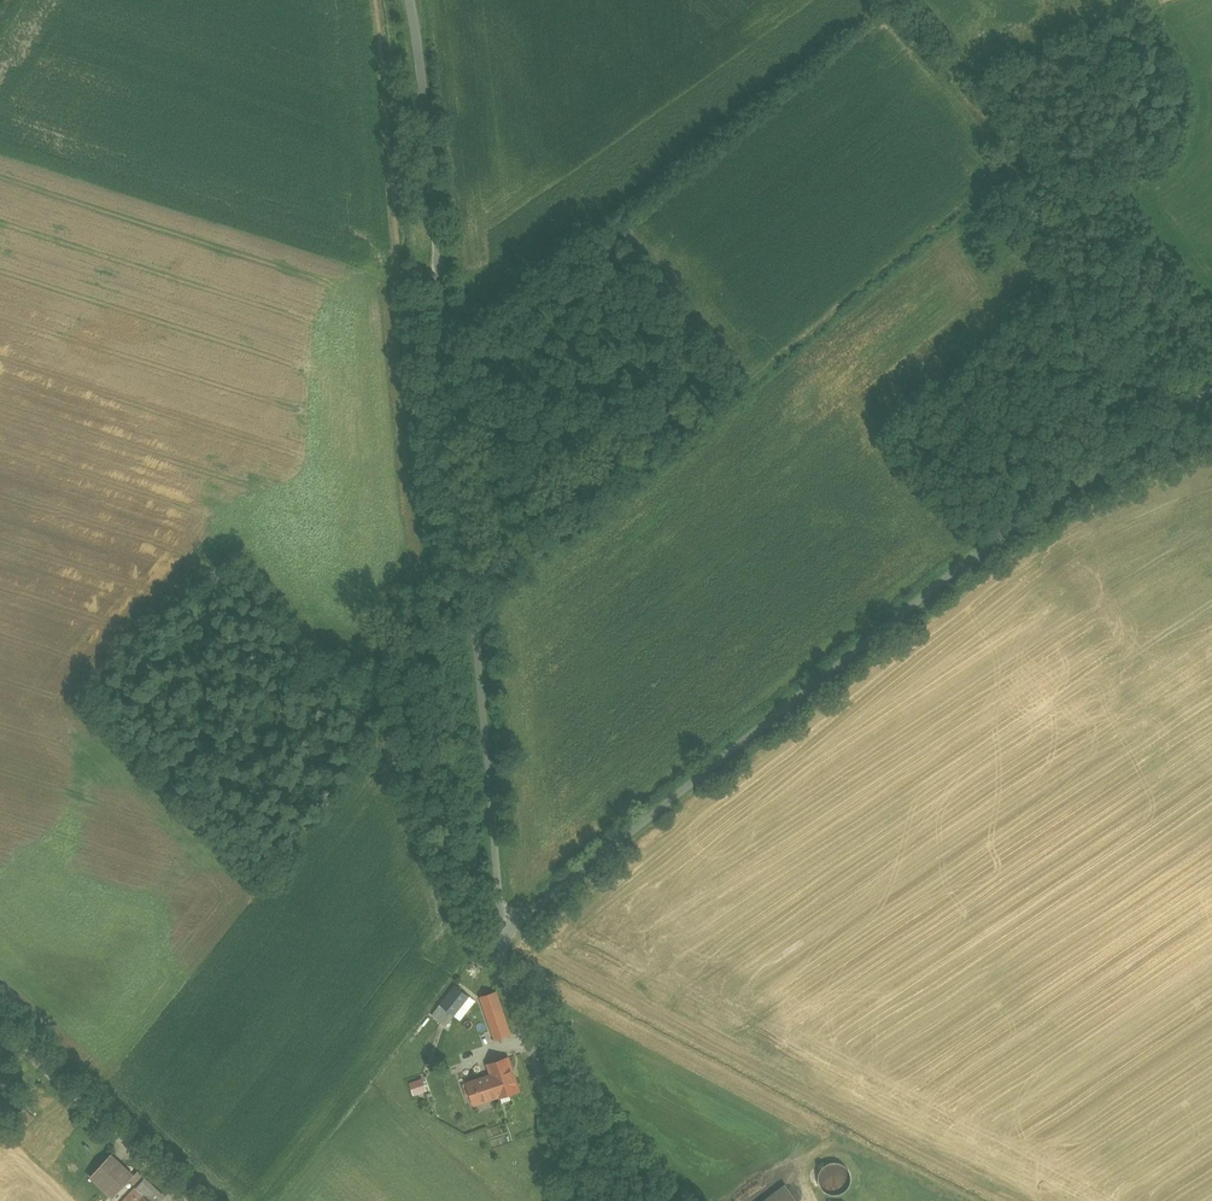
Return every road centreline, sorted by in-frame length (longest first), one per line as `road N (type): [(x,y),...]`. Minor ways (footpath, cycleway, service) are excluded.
road 1 (unclassified): [(500,939),(468,711),(435,216),(410,0)]
road 2 (unclassified): [(500,939),(1015,525),(1211,390)]
road 3 (track): [(1025,152),(1211,358)]
road 4 (unclassified): [(583,1200),(507,993),(500,939)]
road 5 (track): [(173,1192),(0,1030)]

